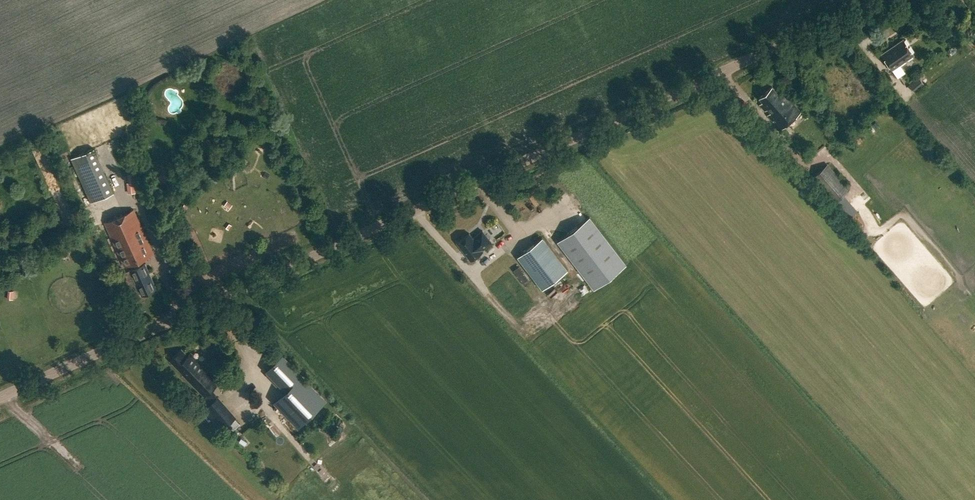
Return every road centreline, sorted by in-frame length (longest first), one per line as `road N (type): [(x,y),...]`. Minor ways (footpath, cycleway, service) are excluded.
road 1 (tertiary): [(0,395),(877,0)]

